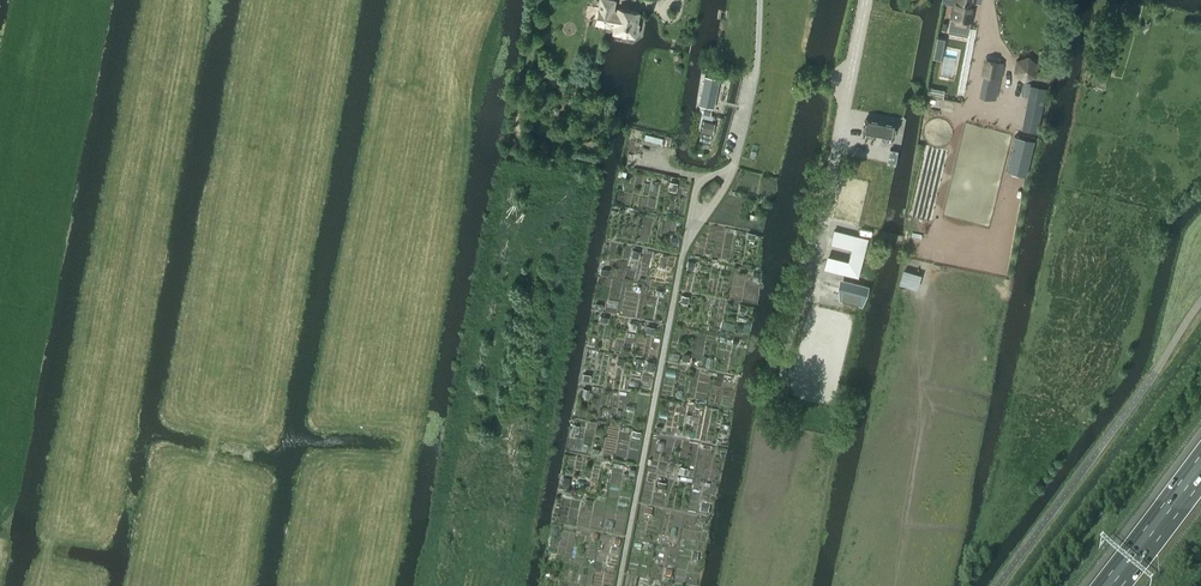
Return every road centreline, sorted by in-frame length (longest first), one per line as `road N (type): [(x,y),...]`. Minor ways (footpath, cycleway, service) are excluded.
road 1 (track): [(621,585),(685,253),(743,137),(761,0)]
road 2 (motorway): [(1200,468),(1111,585)]

